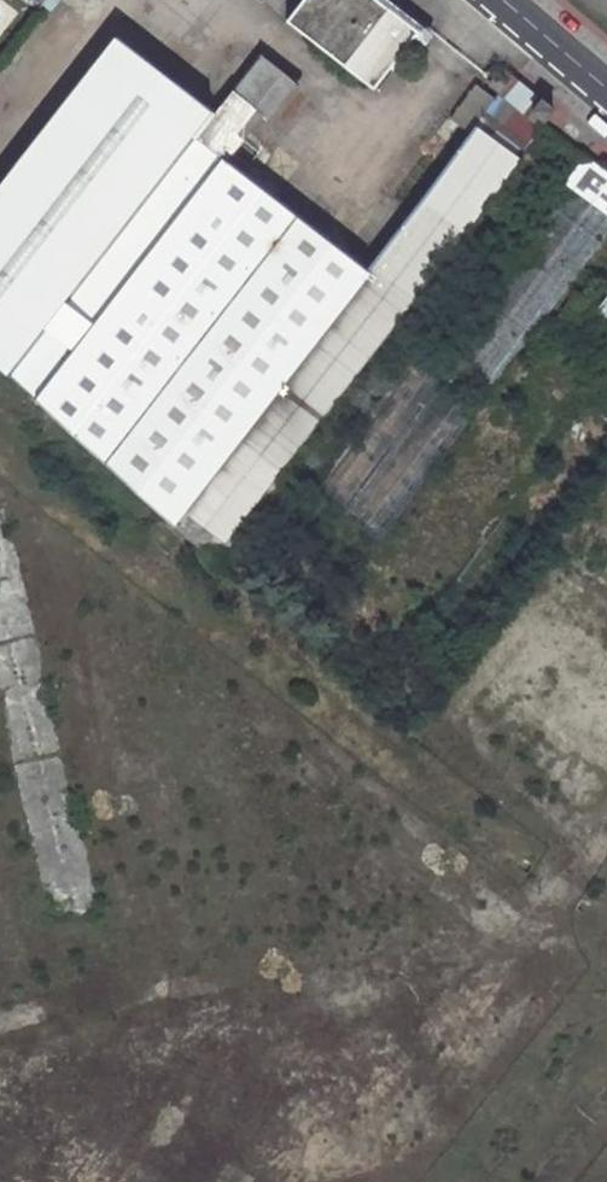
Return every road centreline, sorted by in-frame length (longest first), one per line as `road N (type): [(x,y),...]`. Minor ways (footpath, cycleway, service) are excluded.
road 1 (track): [(431,982),(364,973),(0,980)]
road 2 (track): [(474,968),(468,1037),(362,1181)]
road 3 (tertiary): [(509,0),(606,84)]

